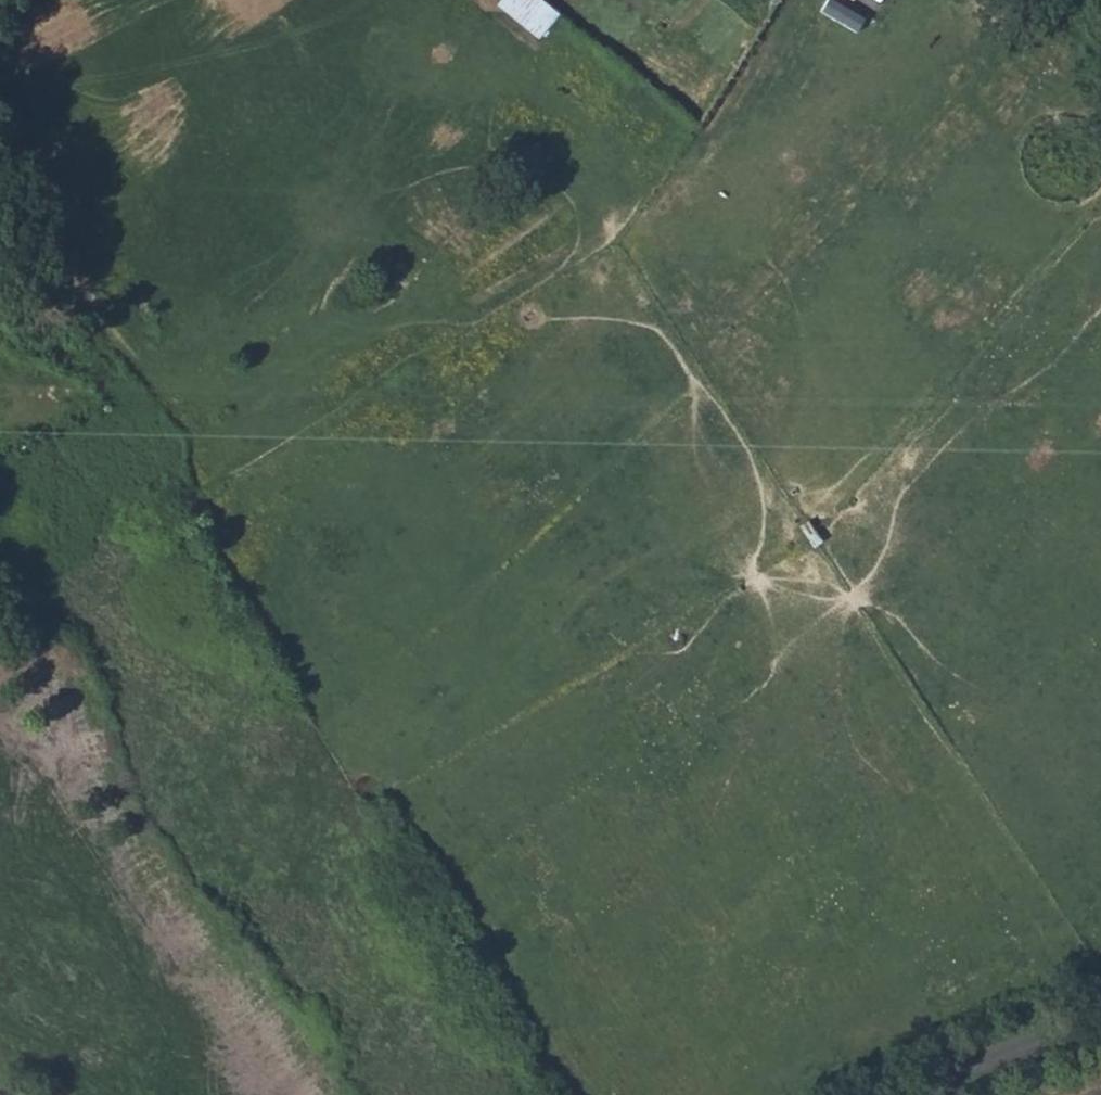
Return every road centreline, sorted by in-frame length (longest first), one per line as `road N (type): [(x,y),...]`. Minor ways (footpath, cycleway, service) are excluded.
road 1 (residential): [(935,1094),(1032,1043),(1100,1018)]

